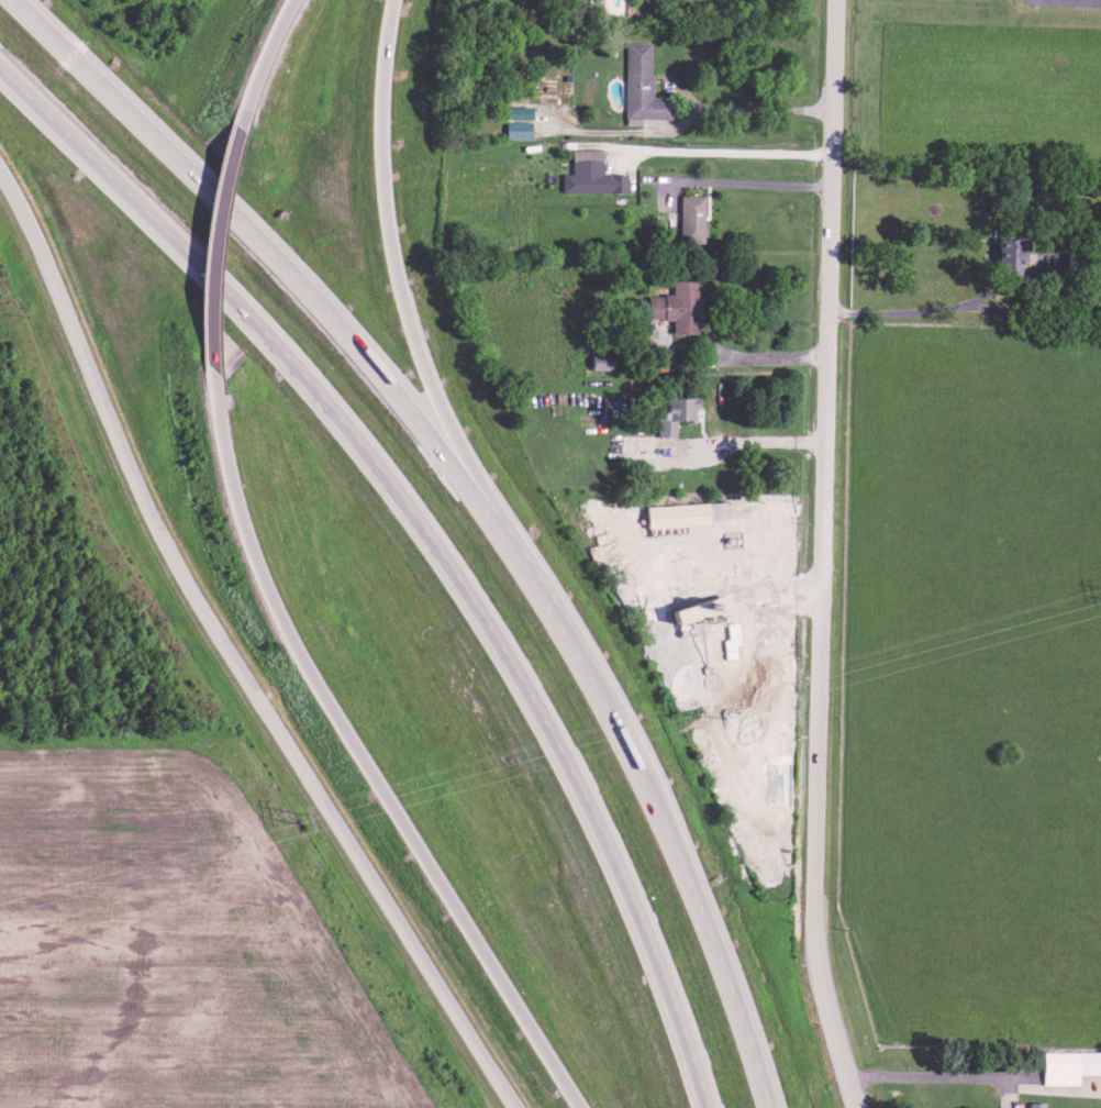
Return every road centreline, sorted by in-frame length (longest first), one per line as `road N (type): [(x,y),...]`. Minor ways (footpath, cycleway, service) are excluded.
road 1 (motorway): [(769,1107),(683,864),(640,768),(524,566),(442,446),(303,281),(18,0)]
road 2 (motorway): [(0,71),(314,385),(466,586),(600,826),(656,953),(709,1107)]
road 3 (residential): [(857,1107),(814,949),(813,900),(836,0)]
road 4 (residential): [(517,1107),(189,587),(137,490),(0,172)]
road 5 (motorway): [(209,367),(221,484),(283,646),(577,1107)]
road 6 (motorway): [(524,566),(435,399),(393,245),(382,146),(387,0)]
road 7 (motorway): [(235,125),(212,230),(209,367)]
road 8 (motorway): [(294,0),(235,125)]

